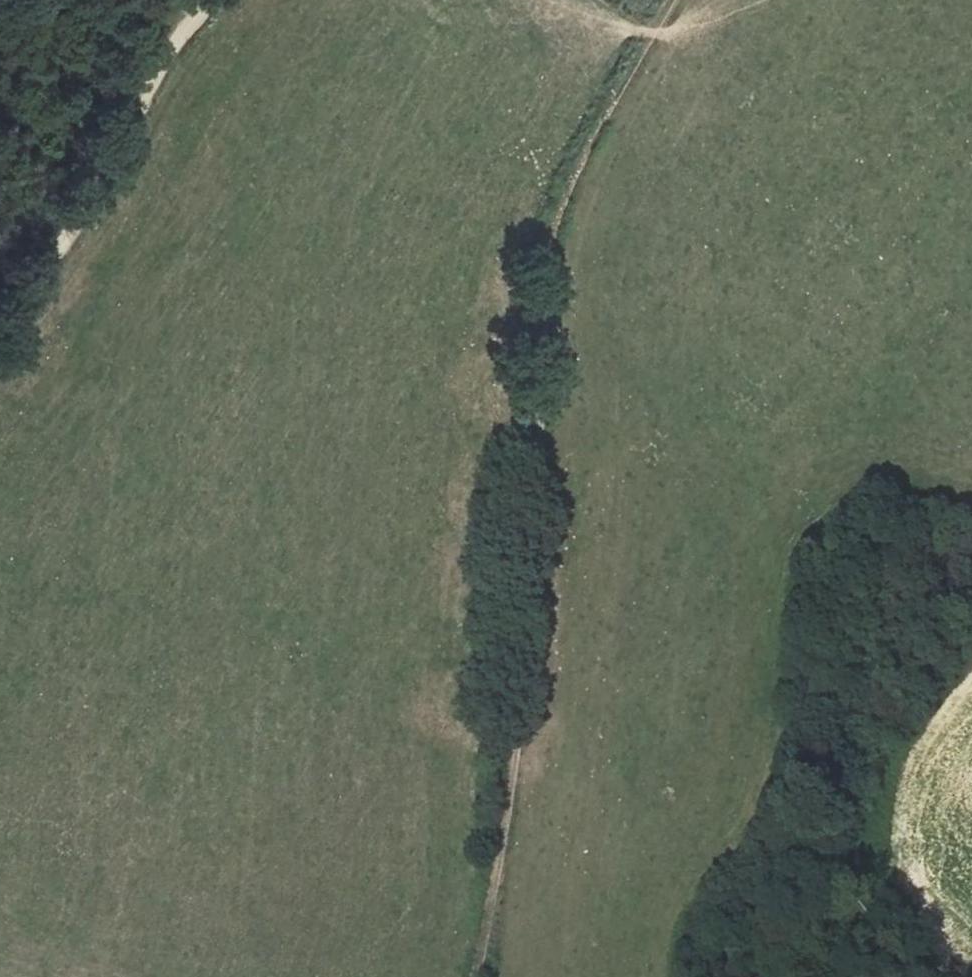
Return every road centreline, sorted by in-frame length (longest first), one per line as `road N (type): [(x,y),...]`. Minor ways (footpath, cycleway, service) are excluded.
road 1 (track): [(679,0),(553,234),(537,656),(478,976)]
road 2 (track): [(0,331),(186,35),(221,0)]

